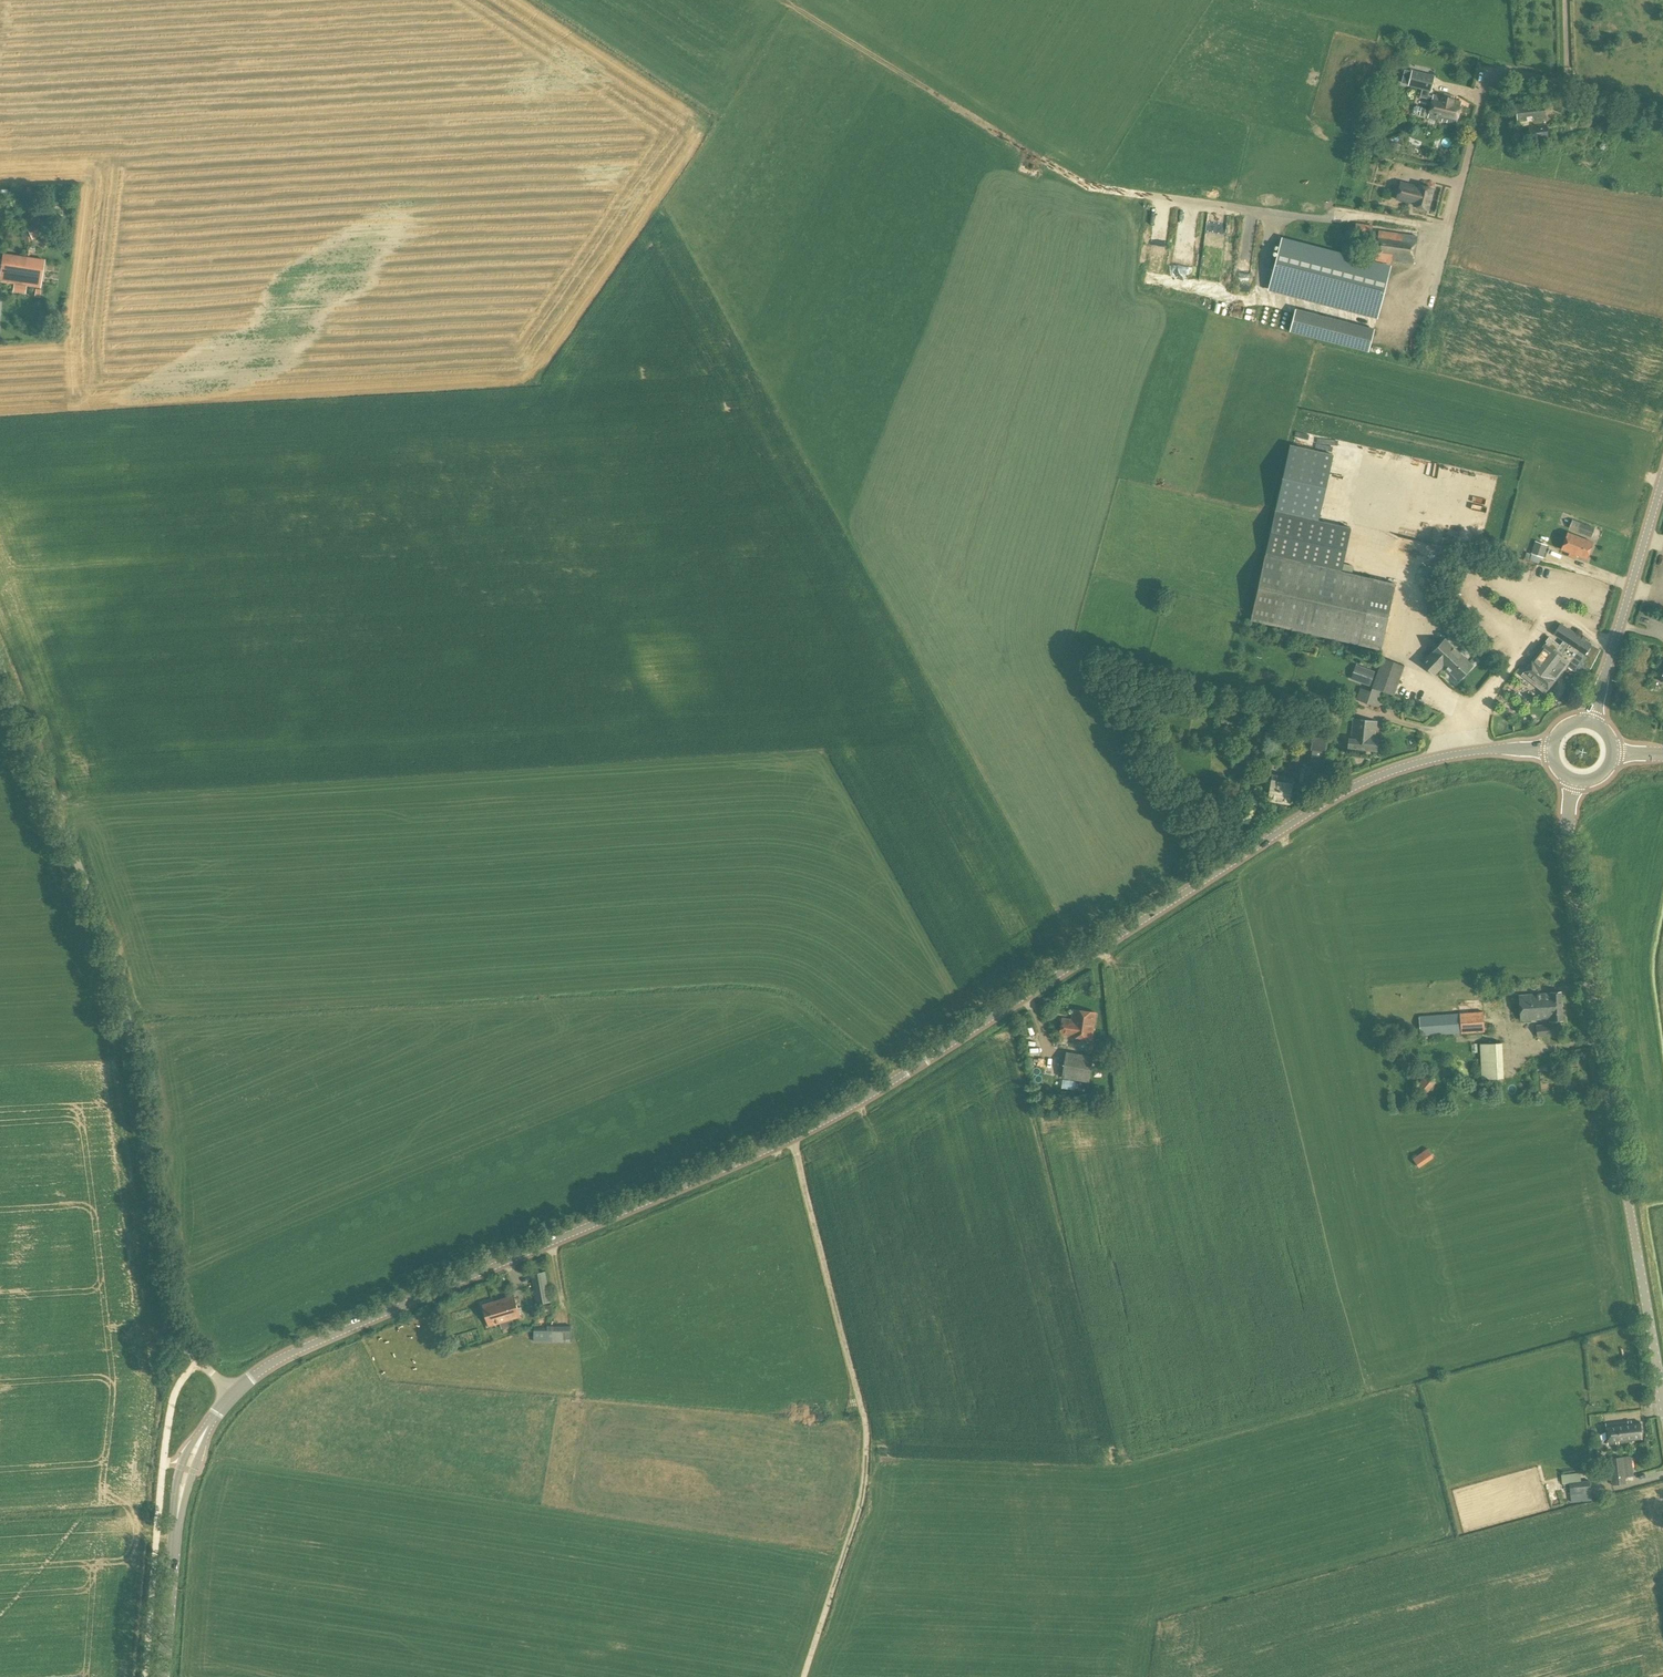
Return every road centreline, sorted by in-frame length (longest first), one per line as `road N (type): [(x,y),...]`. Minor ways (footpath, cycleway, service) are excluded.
road 1 (tertiary): [(234,1392),(302,1347),(794,1137),(1371,779),(1470,752),(1552,750)]
road 2 (unclassified): [(234,1392),(191,1354),(169,1317),(112,947),(0,654)]
road 3 (unclassified): [(1662,1393),(1570,863),(1573,779)]
road 4 (tertiary): [(1590,723),(1662,479)]
road 5 (tertiary): [(163,1676),(178,1512)]

